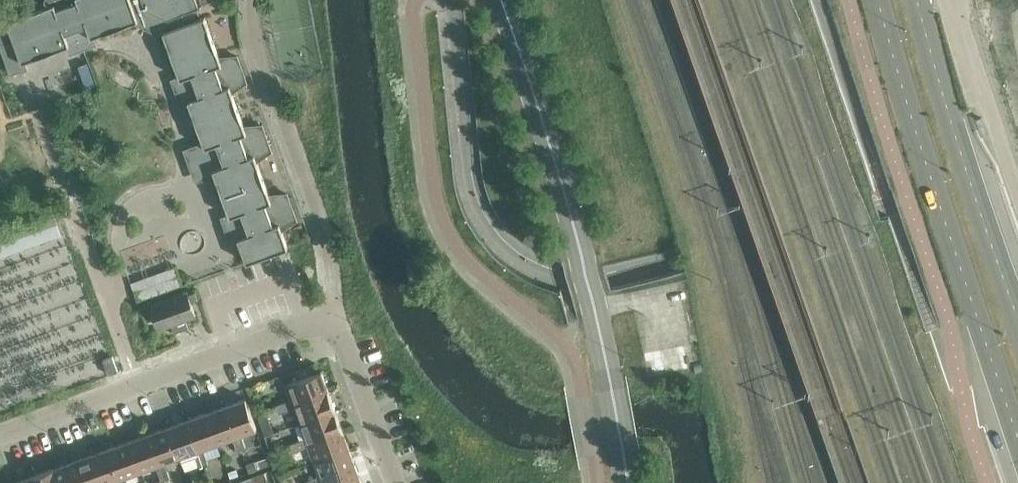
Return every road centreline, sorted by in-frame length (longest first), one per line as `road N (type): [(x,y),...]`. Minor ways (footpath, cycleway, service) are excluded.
road 1 (tertiary): [(629,482),(582,244),(506,0)]
road 2 (primary): [(885,0),(1017,428)]
road 3 (residential): [(0,440),(331,319)]
road 4 (primary): [(1017,310),(923,0)]
road 5 (residential): [(401,482),(345,322),(331,319)]
road 6 (unclassified): [(1017,157),(954,0)]

